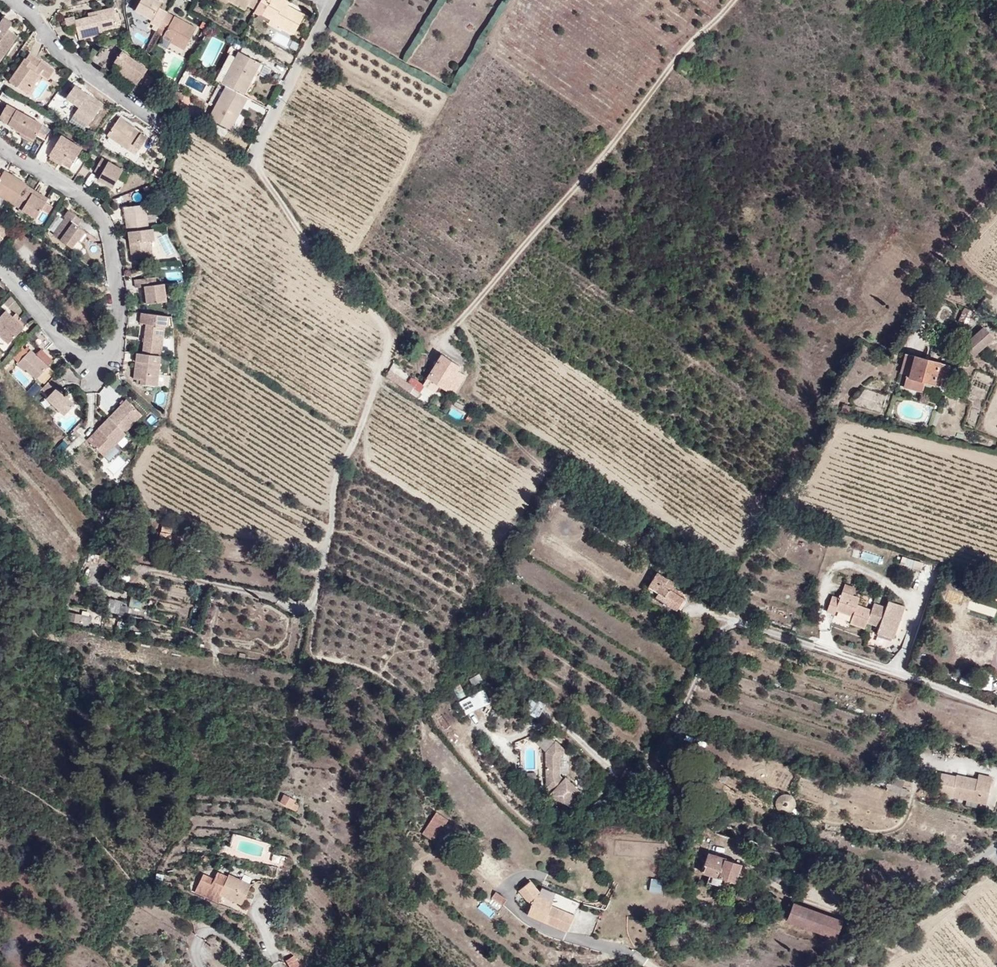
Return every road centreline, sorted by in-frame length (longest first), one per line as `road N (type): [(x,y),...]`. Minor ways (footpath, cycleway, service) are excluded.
road 1 (track): [(996,708),(740,623),(719,632),(655,756),(600,759)]
road 2 (unclassified): [(841,966),(996,848)]
road 3 (residential): [(334,0),(253,157)]

